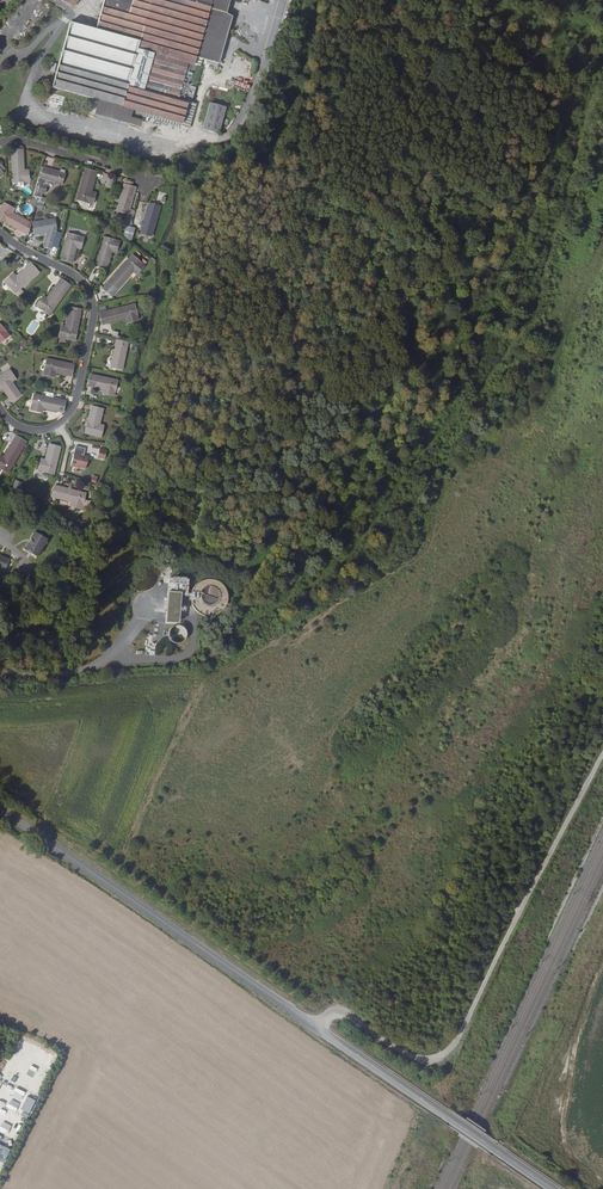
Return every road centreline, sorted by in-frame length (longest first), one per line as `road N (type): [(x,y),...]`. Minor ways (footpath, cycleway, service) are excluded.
road 1 (tertiary): [(553,1188),(0,809)]
road 2 (residential): [(0,408),(26,428),(58,425),(71,413),(95,304),(73,273),(0,231)]
road 3 (track): [(157,692),(0,705)]
road 4 (residential): [(149,179),(17,141),(0,145)]

